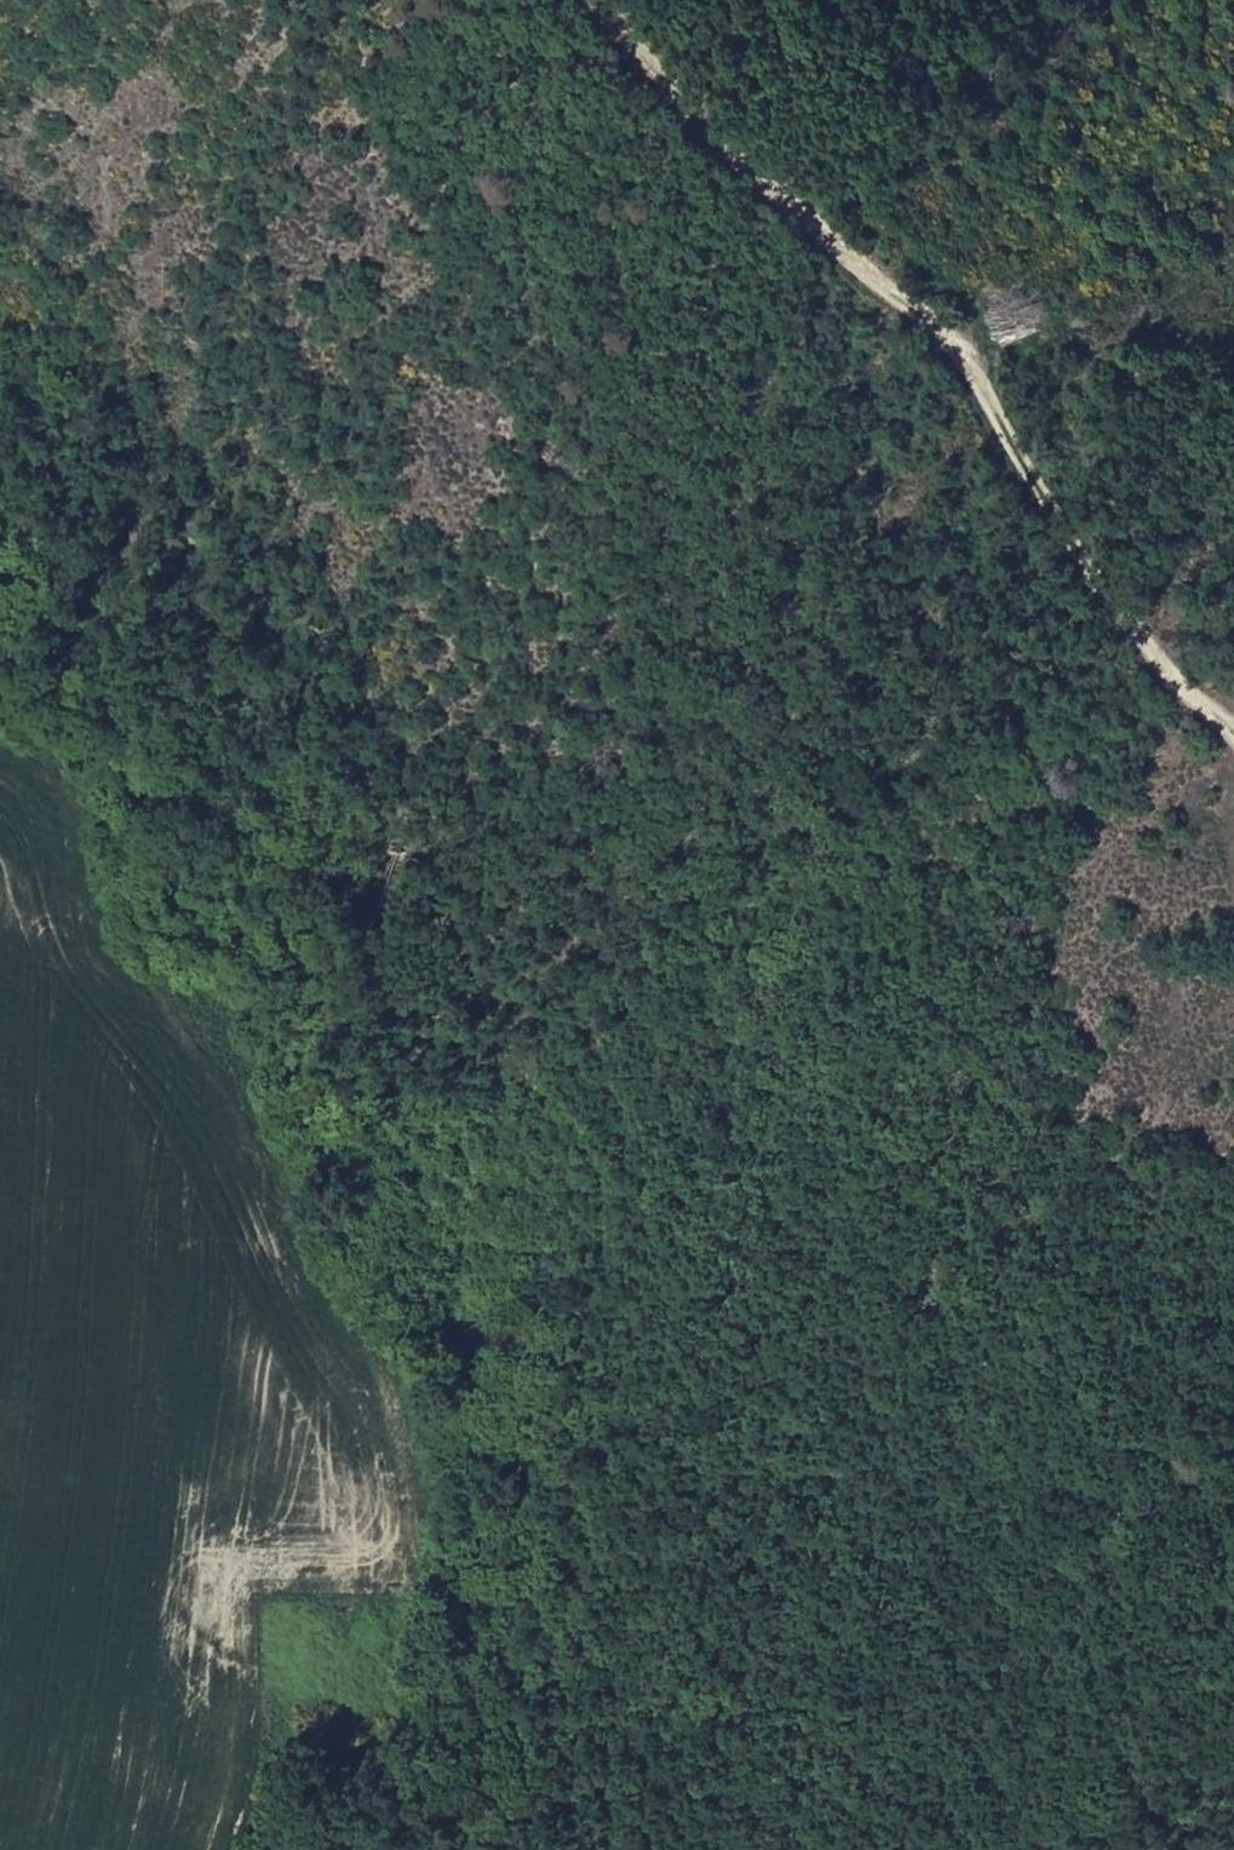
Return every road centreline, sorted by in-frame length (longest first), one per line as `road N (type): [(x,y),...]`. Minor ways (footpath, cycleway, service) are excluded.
road 1 (track): [(1233,737),(1114,605),(1057,524),(968,359),(653,71),(596,0)]

